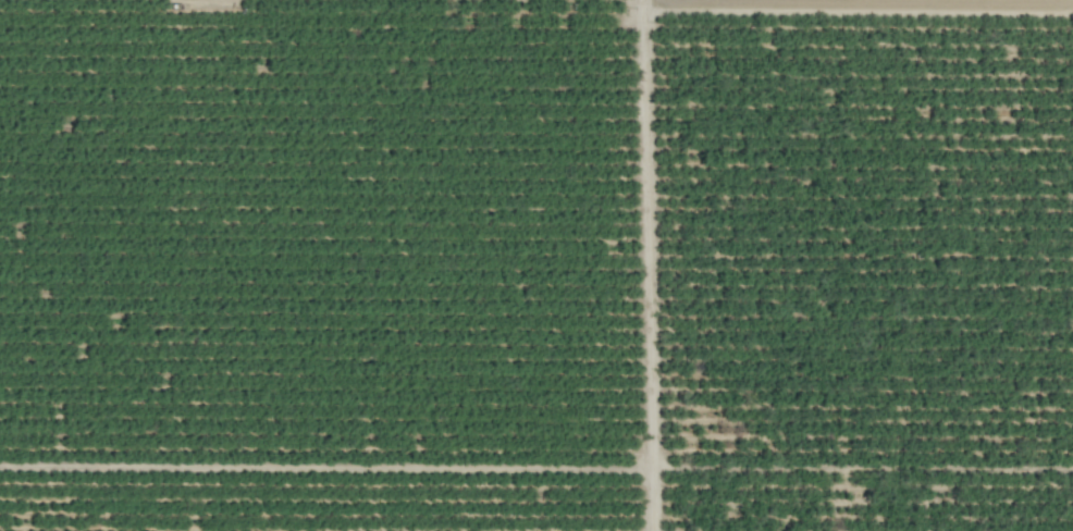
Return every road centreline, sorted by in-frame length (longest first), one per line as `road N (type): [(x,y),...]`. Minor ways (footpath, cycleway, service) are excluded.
road 1 (residential): [(644,0),(657,365)]

